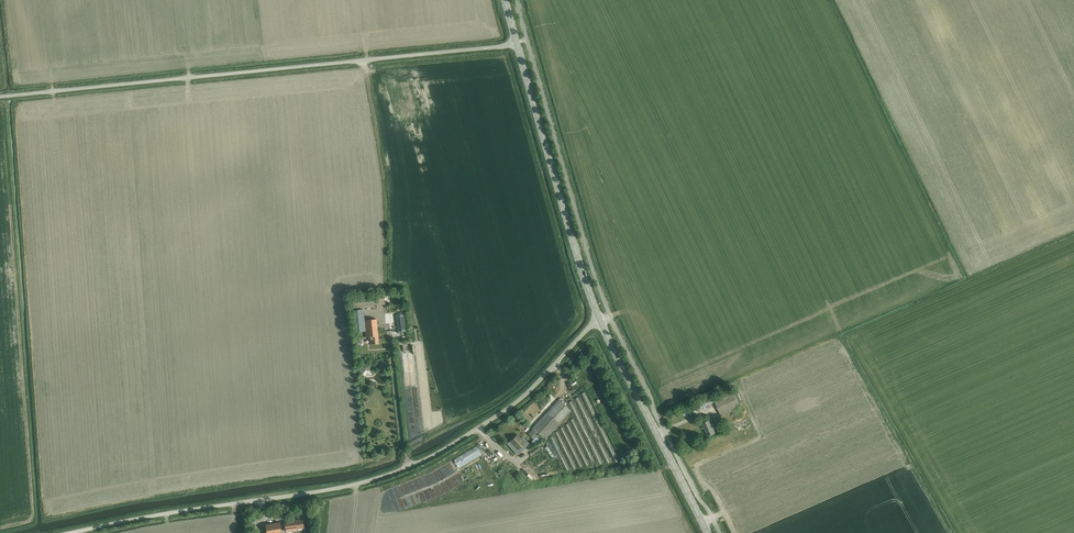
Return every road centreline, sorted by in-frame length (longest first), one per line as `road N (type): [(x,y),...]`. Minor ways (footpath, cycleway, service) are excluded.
road 1 (unclassified): [(0,97),(517,43)]
road 2 (unclassified): [(66,532),(336,490),(409,467)]
road 3 (tertiary): [(600,321),(517,43)]
road 4 (unclassified): [(409,467),(517,402),(600,321)]
road 5 (tertiary): [(706,532),(600,321)]
road 6 (unclassified): [(409,467),(390,337),(405,335)]

